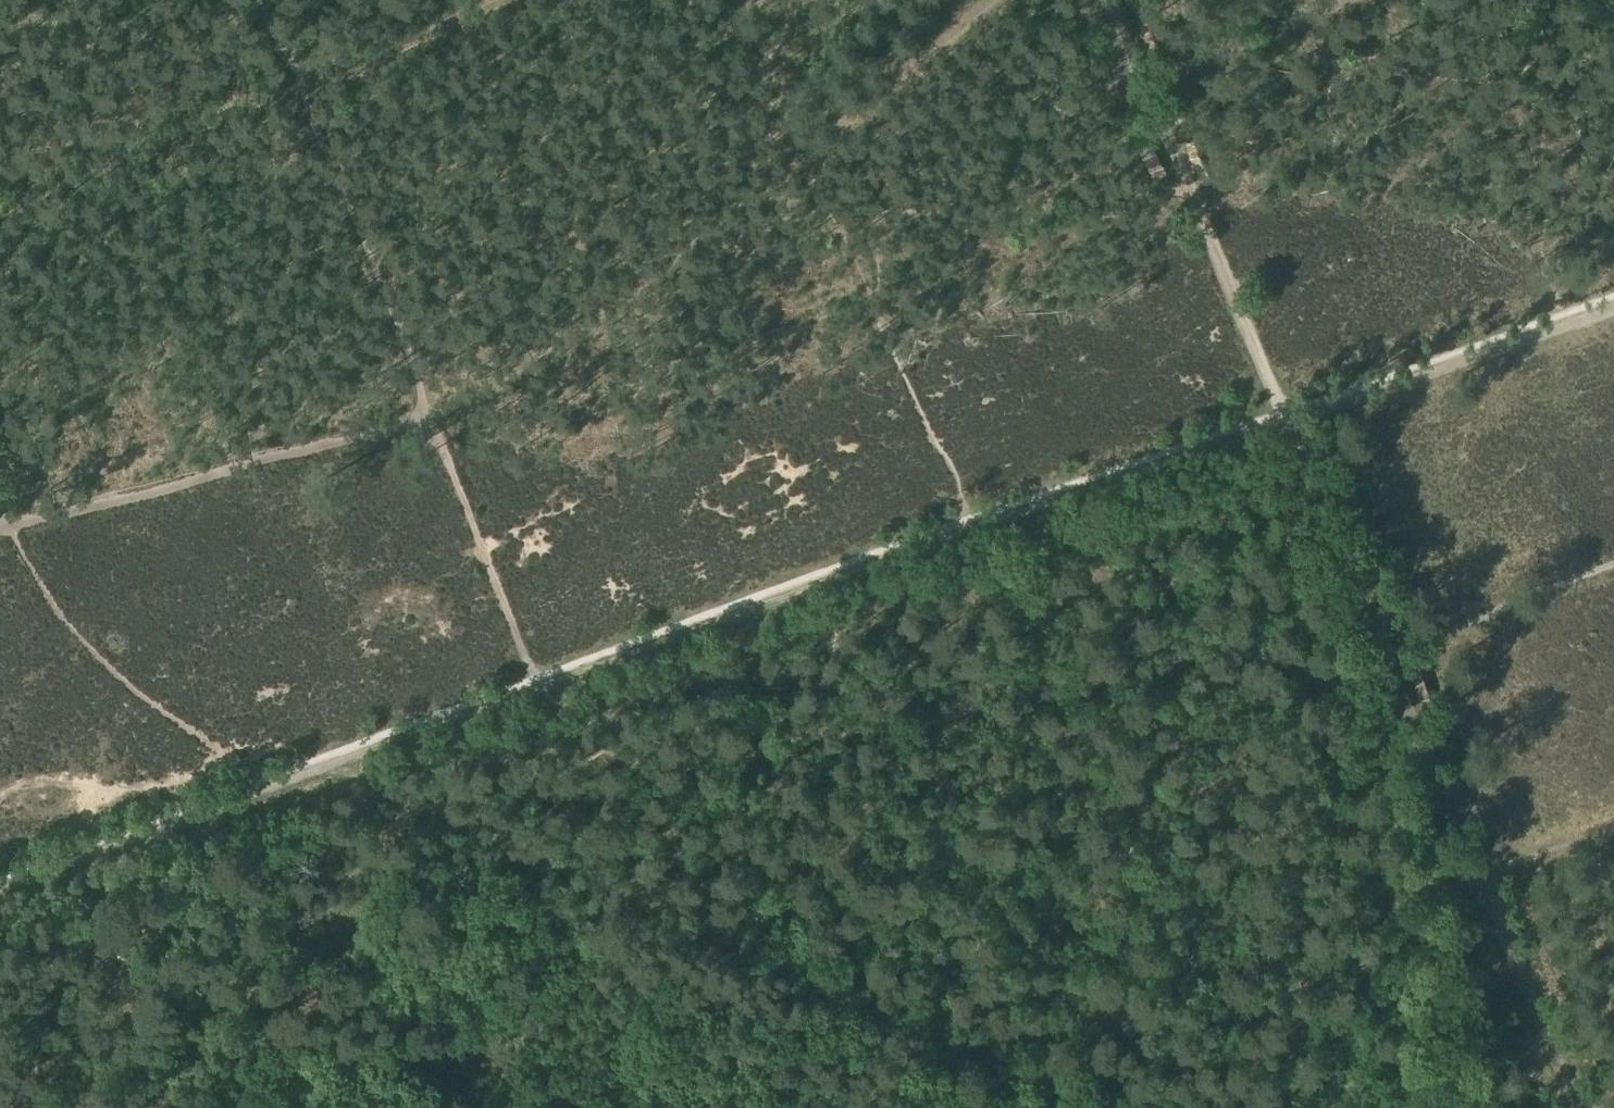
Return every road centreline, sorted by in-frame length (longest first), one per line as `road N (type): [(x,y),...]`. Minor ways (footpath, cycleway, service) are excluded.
road 1 (track): [(0,877),(1292,402)]
road 2 (track): [(1292,402),(1442,774),(1487,832),(1487,901),(1569,1107)]
road 3 (track): [(428,419),(519,391),(1011,0)]
road 4 (track): [(0,515),(60,619),(112,671),(199,737),(273,776)]
road 5 (track): [(1292,402),(1153,86)]
road 6 (track): [(1292,402),(1613,290)]
road 7 (track): [(1442,774),(1453,842),(1487,901),(1613,857)]
road 8 (track): [(1453,842),(1455,1107)]

